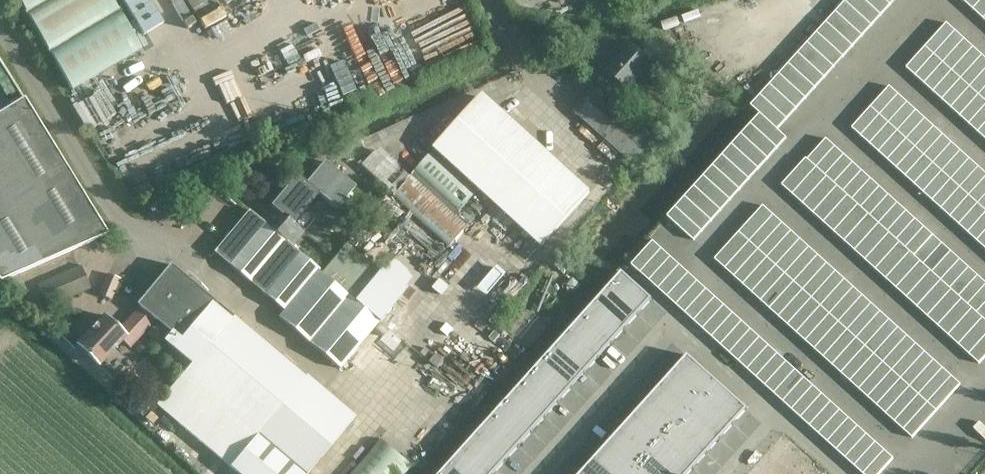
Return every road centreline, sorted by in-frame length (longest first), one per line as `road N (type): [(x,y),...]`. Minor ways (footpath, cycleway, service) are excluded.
road 1 (unclassified): [(134,245),(0,7)]

